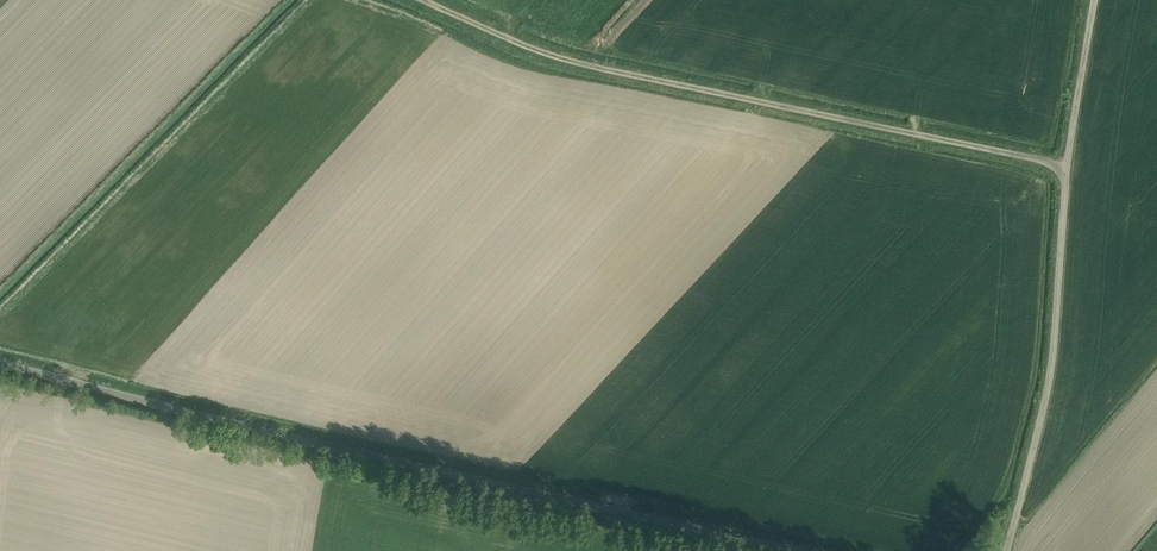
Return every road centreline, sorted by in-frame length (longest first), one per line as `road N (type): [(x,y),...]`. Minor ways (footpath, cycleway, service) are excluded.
road 1 (track): [(1095,0),(1063,167),(554,57),(420,0)]
road 2 (unclassified): [(802,550),(0,363)]
road 3 (track): [(1063,167),(1049,374),(1011,550)]

